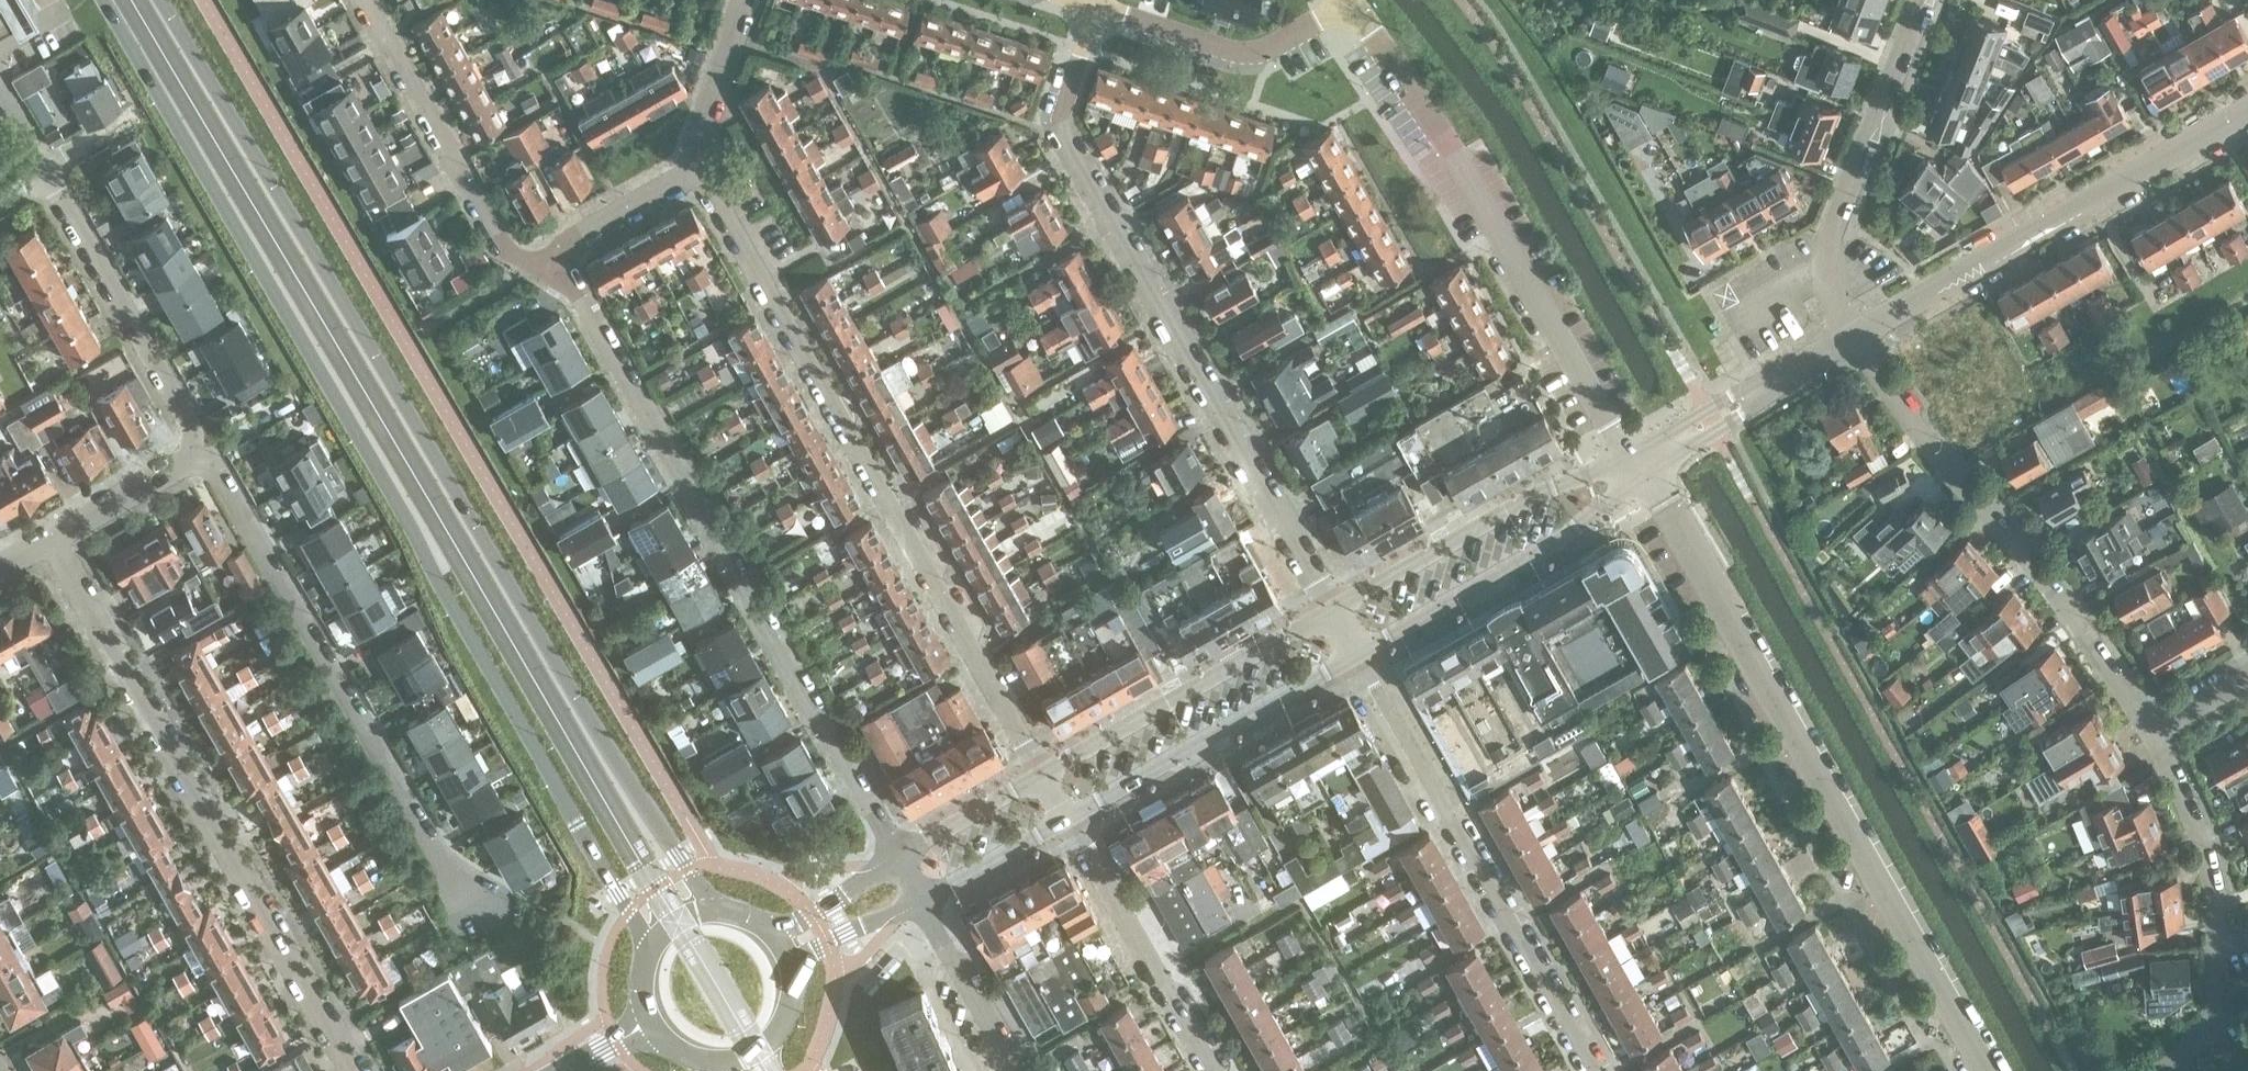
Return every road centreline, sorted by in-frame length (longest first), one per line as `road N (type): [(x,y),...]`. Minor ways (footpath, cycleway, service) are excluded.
road 1 (tertiary): [(103,0),(650,953)]
road 2 (tertiary): [(717,911),(603,741),(161,0)]
road 3 (residential): [(1044,774),(694,161)]
road 4 (unclassified): [(1994,1070),(1643,460)]
road 5 (residential): [(561,260),(897,861)]
road 6 (unclassified): [(1333,611),(1160,315),(1066,134),(1066,91),(1091,9)]
road 7 (unclassified): [(354,1070),(41,539)]
road 8 (unclassified): [(1643,460),(1616,434),(1454,152),(1348,0)]
road 9 (unclassified): [(470,914),(192,443)]
road 10 (residential): [(2151,727),(1904,423),(1848,330)]
road 11 (unclassified): [(1594,1070),(1356,654)]
road 12 (unclassified): [(1848,330),(2247,101)]
road 13 (residential): [(1848,330),(1831,252),(1834,213),(1927,0)]
road 14 (unclassified): [(1356,654),(1574,531),(1643,460)]
road 15 (unclassified): [(1643,460),(1541,491),(1333,611)]
road 16 (residential): [(361,0),(498,239),(528,257),(561,260)]
road 17 (residential): [(1067,818),(1356,654)]
road 18 (residential): [(1333,611),(1044,774)]
road 19 (residential): [(2220,1032),(2206,870),(2151,727)]
road 20 (unclassified): [(192,443),(43,177)]
road 21 (residential): [(1214,1070),(1067,818)]
road 22 (residential): [(1091,9),(1221,58),(1263,52),(1348,0)]
road 23 (unclassified): [(1643,460),(1848,330)]
road 24 (residential): [(922,899),(1017,1070)]
road 25 (unclassified): [(41,539),(192,443)]
road 26 (residential): [(1044,774),(897,861)]
road 27 (unclassified): [(694,161),(744,0)]
road 28 (residential): [(561,260),(588,231),(679,179),(694,161)]
road 29 (residential): [(922,899),(1067,818)]
road 30 (residential): [(897,861),(767,934)]
road 31 (residential): [(792,970),(828,942),(922,899)]
road 32 (tertiary): [(717,1060),(769,1041),(787,1013),(792,970)]

